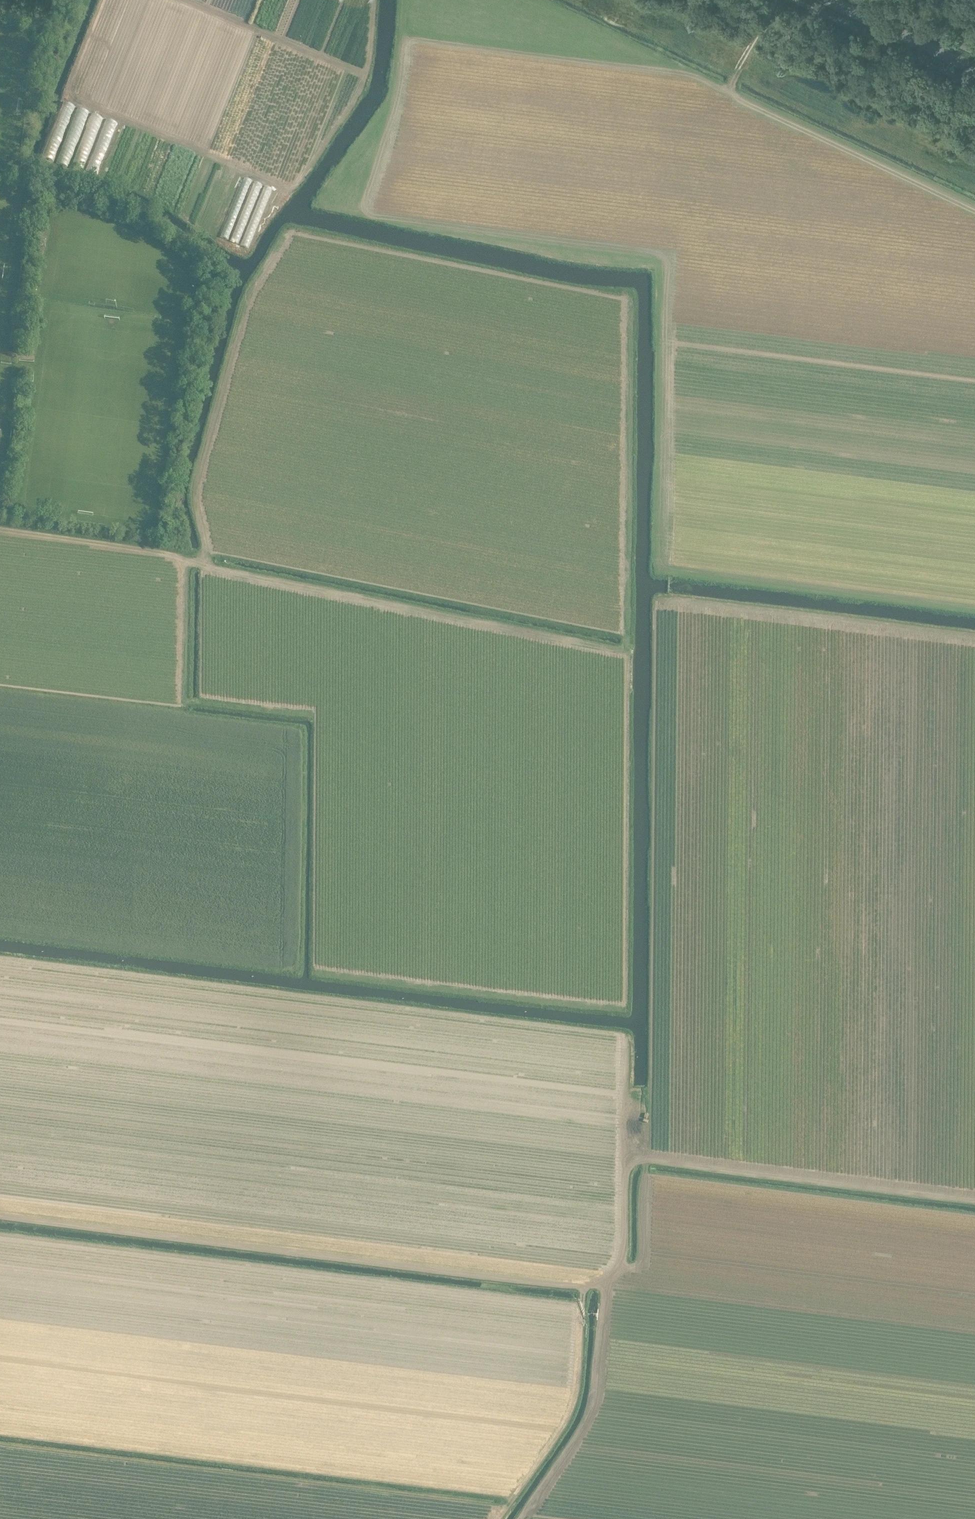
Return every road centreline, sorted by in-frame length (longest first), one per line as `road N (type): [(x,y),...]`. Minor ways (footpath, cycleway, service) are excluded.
road 1 (track): [(521,1518),(594,1403),(604,1289),(620,1261),(626,1163),(643,1157),(974,1199)]
road 2 (tertiary): [(827,0),(974,70)]

